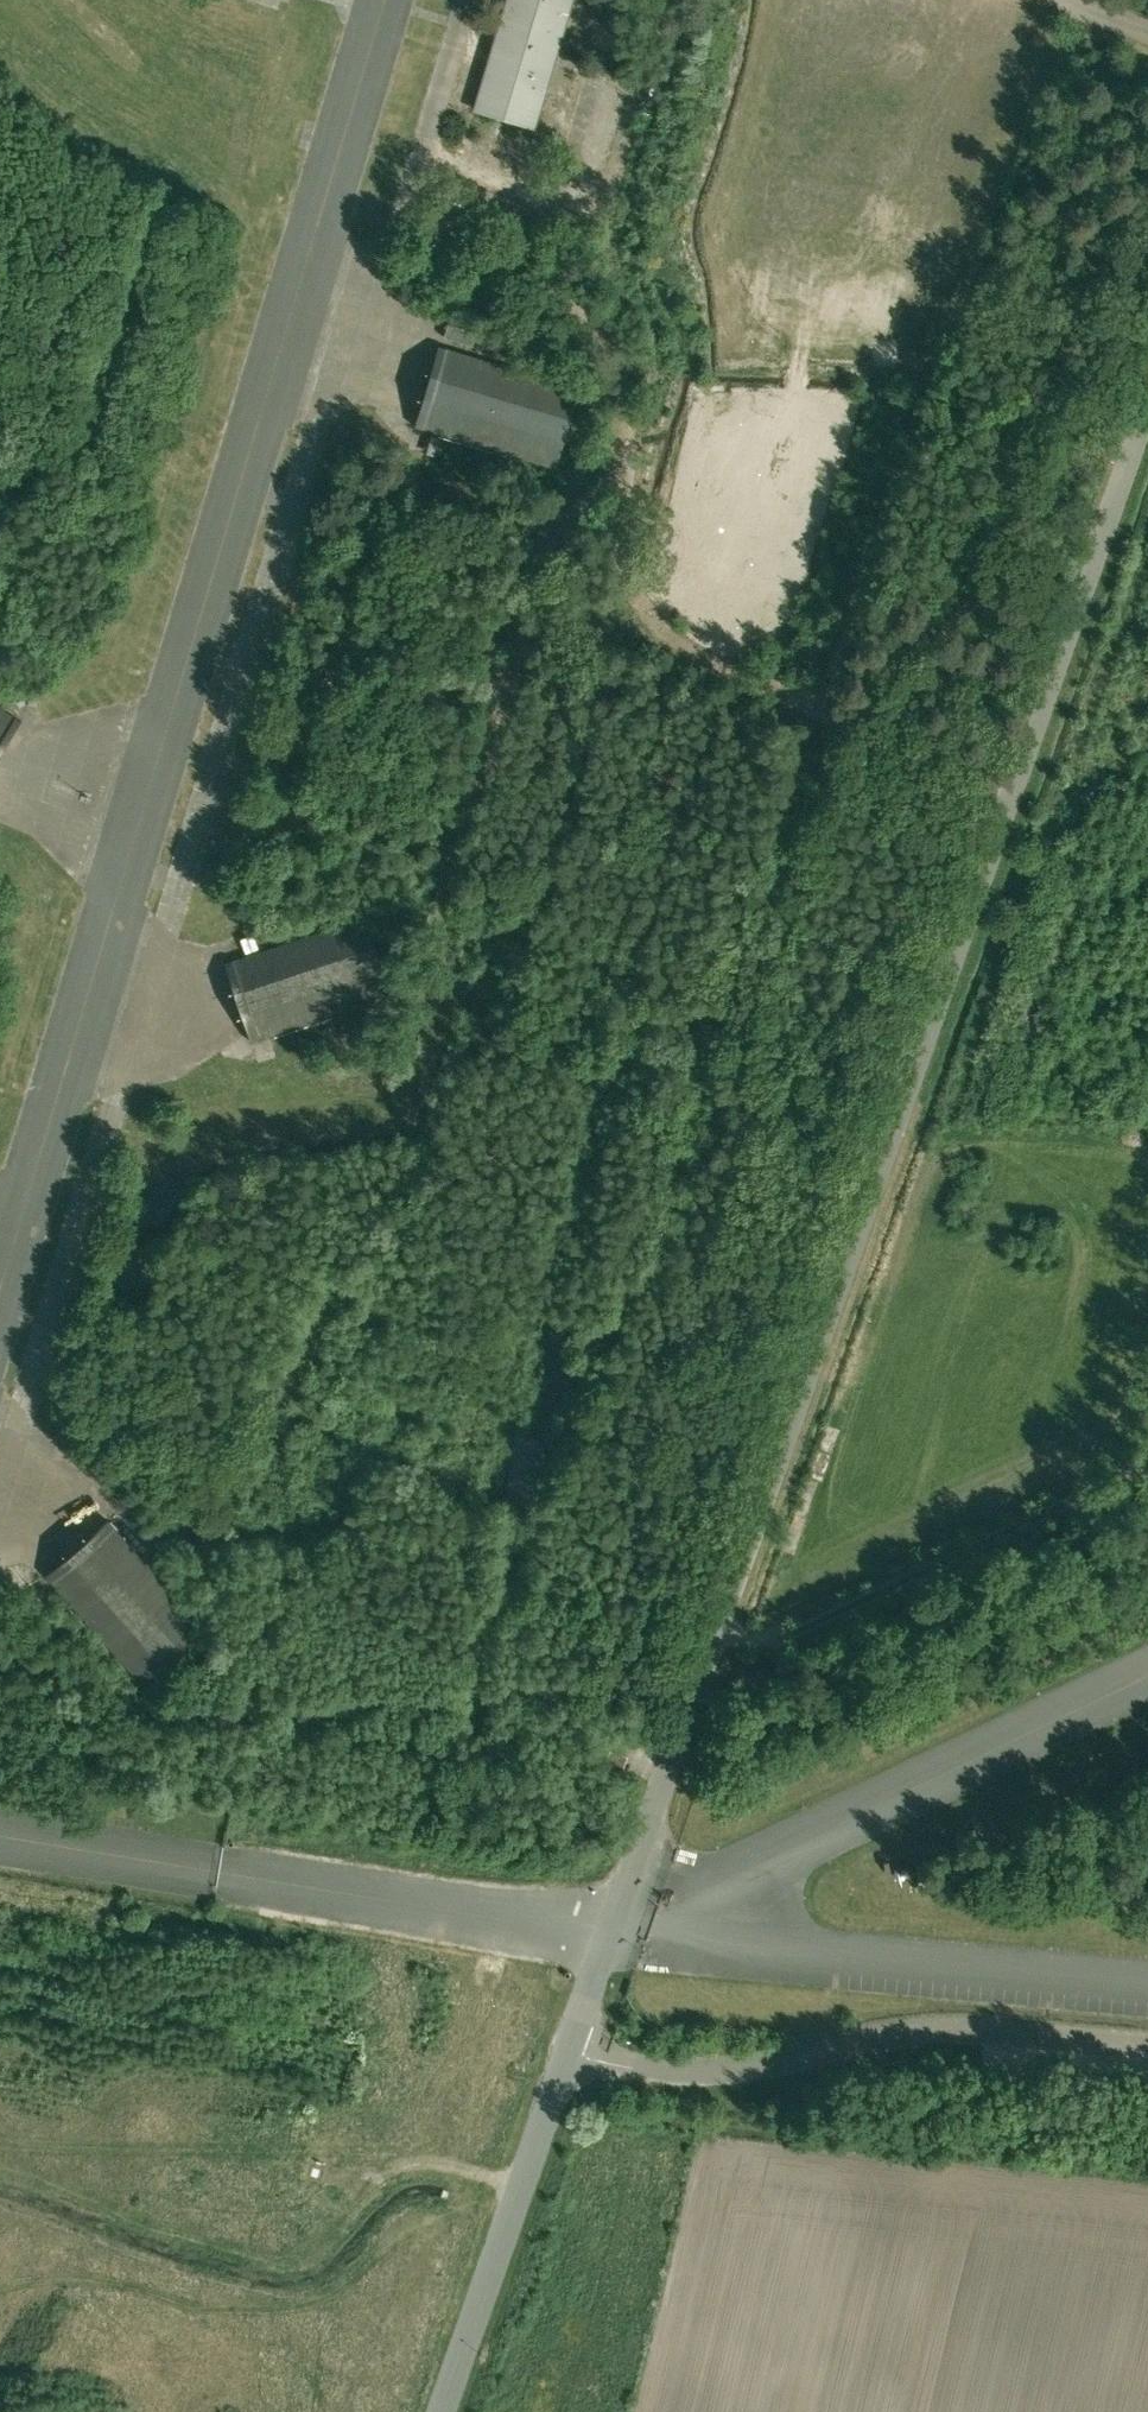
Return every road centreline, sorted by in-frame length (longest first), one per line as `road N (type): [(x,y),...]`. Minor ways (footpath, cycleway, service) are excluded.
road 1 (unclassified): [(1147,401),(439,2411)]

